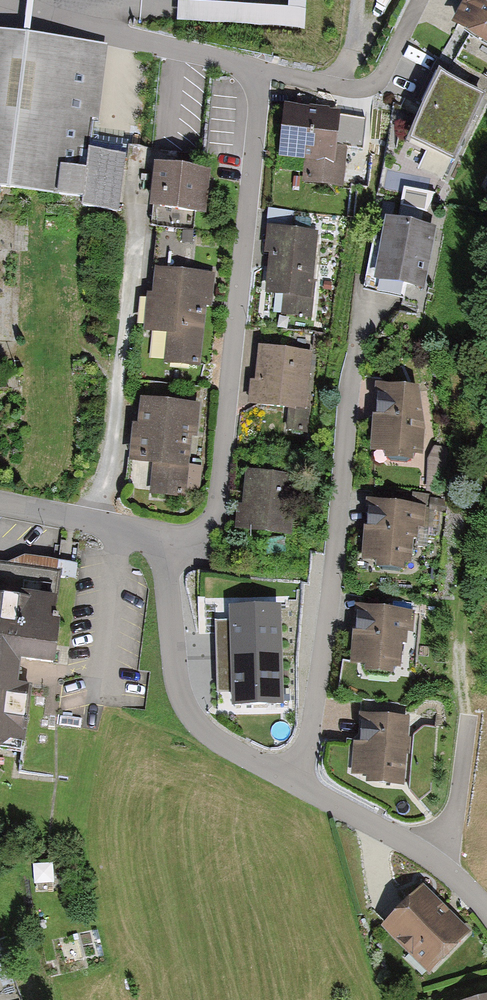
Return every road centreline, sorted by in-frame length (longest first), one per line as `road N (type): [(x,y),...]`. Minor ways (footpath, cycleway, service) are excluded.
road 1 (residential): [(154,544),(185,539),(212,519),(219,482),(258,109),(250,70)]
road 2 (residential): [(284,779),(304,749),(330,591),(344,397),(363,314)]
road 3 (residential): [(94,520),(107,477),(141,168)]
road 4 (residential): [(154,544),(179,690),(194,723),(284,779)]
road 5 (residential): [(250,70),(0,12)]
road 6 (residential): [(284,779),(423,854),(486,910)]
road 7 (track): [(461,638),(486,479)]

